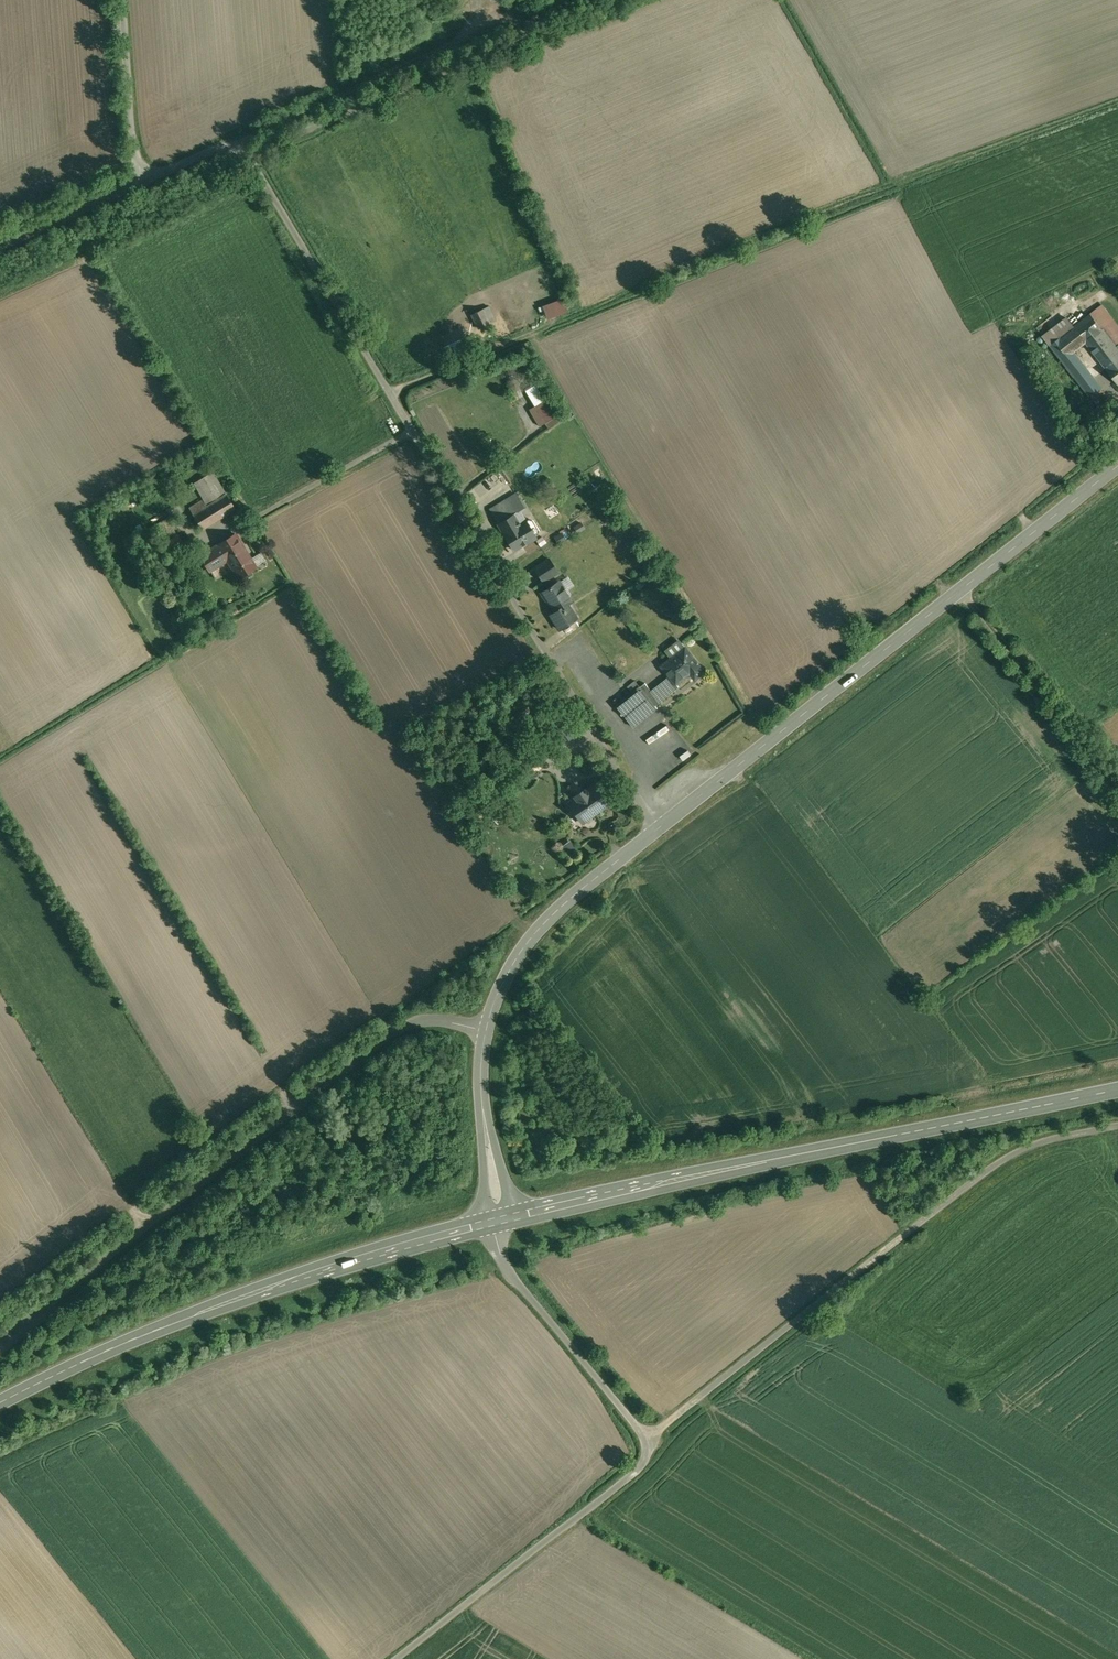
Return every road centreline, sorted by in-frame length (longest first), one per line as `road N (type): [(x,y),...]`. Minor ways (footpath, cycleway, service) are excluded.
road 1 (unclassified): [(232,147),(249,158),(659,827)]
road 2 (unclassified): [(485,1032),(427,1022),(394,1034),(0,1346)]
road 3 (tertiary): [(1117,467),(659,827)]
road 4 (track): [(645,1436),(1029,1147),(1117,1127)]
road 5 (unclassified): [(503,1264),(645,1436),(642,1451),(614,1491),(397,1658)]
road 6 (primary): [(484,1217),(284,1275),(171,1323)]
road 7 (primary): [(171,1323),(487,1230)]
road 8 (track): [(232,147),(534,18)]
road 9 (primary): [(508,1225),(814,1151)]
road 10 (primary): [(814,1151),(507,1212)]
road 11 (primary): [(814,1151),(1117,1089)]
road 12 (tertiary): [(659,827),(526,943),(485,1032)]
road 13 (track): [(955,595),(1117,790)]
road 14 (primary): [(0,1402),(171,1323)]
road 15 (residential): [(143,181),(133,156),(122,0)]
road 16 (unclassified): [(0,246),(143,181)]

